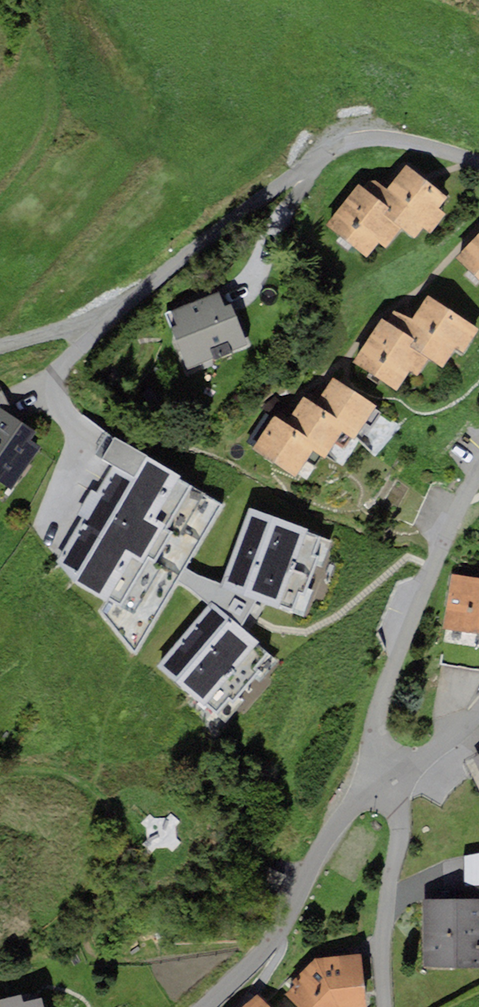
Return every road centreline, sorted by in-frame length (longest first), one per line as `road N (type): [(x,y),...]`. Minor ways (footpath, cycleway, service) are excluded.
road 1 (residential): [(478,164),(424,144),(361,138),(314,160),(180,254),(39,391)]
road 2 (residential): [(382,783),(381,701),(478,467)]
road 3 (residential): [(382,783),(327,837),(282,927),(207,1006)]
road 4 (residential): [(382,783),(396,836),(384,1006)]
road 5 (residential): [(382,783),(478,702)]

